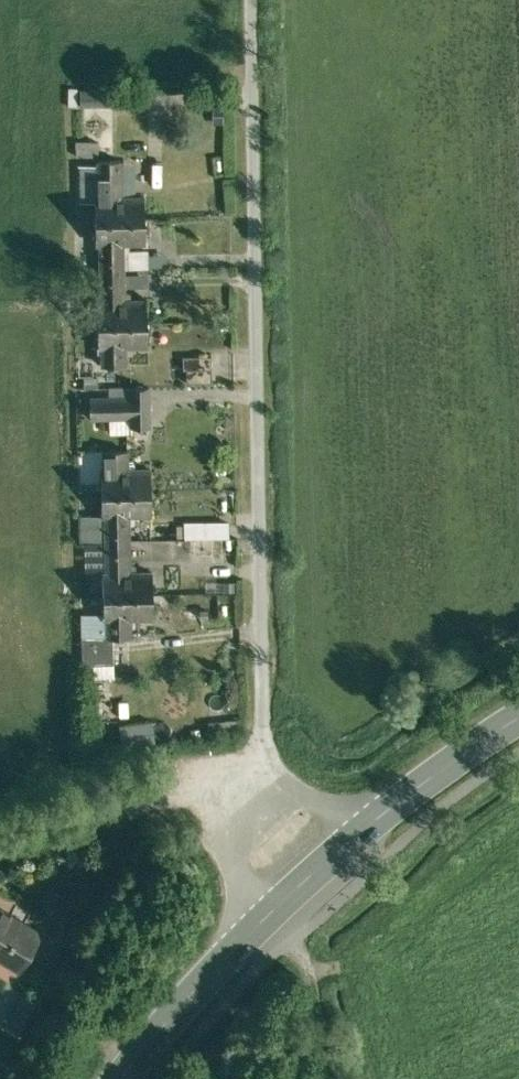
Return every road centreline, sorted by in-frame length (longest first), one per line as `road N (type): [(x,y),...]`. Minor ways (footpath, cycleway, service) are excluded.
road 1 (unclassified): [(235,788),(256,738),(244,0)]
road 2 (primary): [(110,1078),(301,859)]
road 3 (primary): [(301,859),(518,702)]
road 4 (unclassified): [(235,788),(0,855)]
road 5 (track): [(332,1078),(318,1005),(262,946)]

